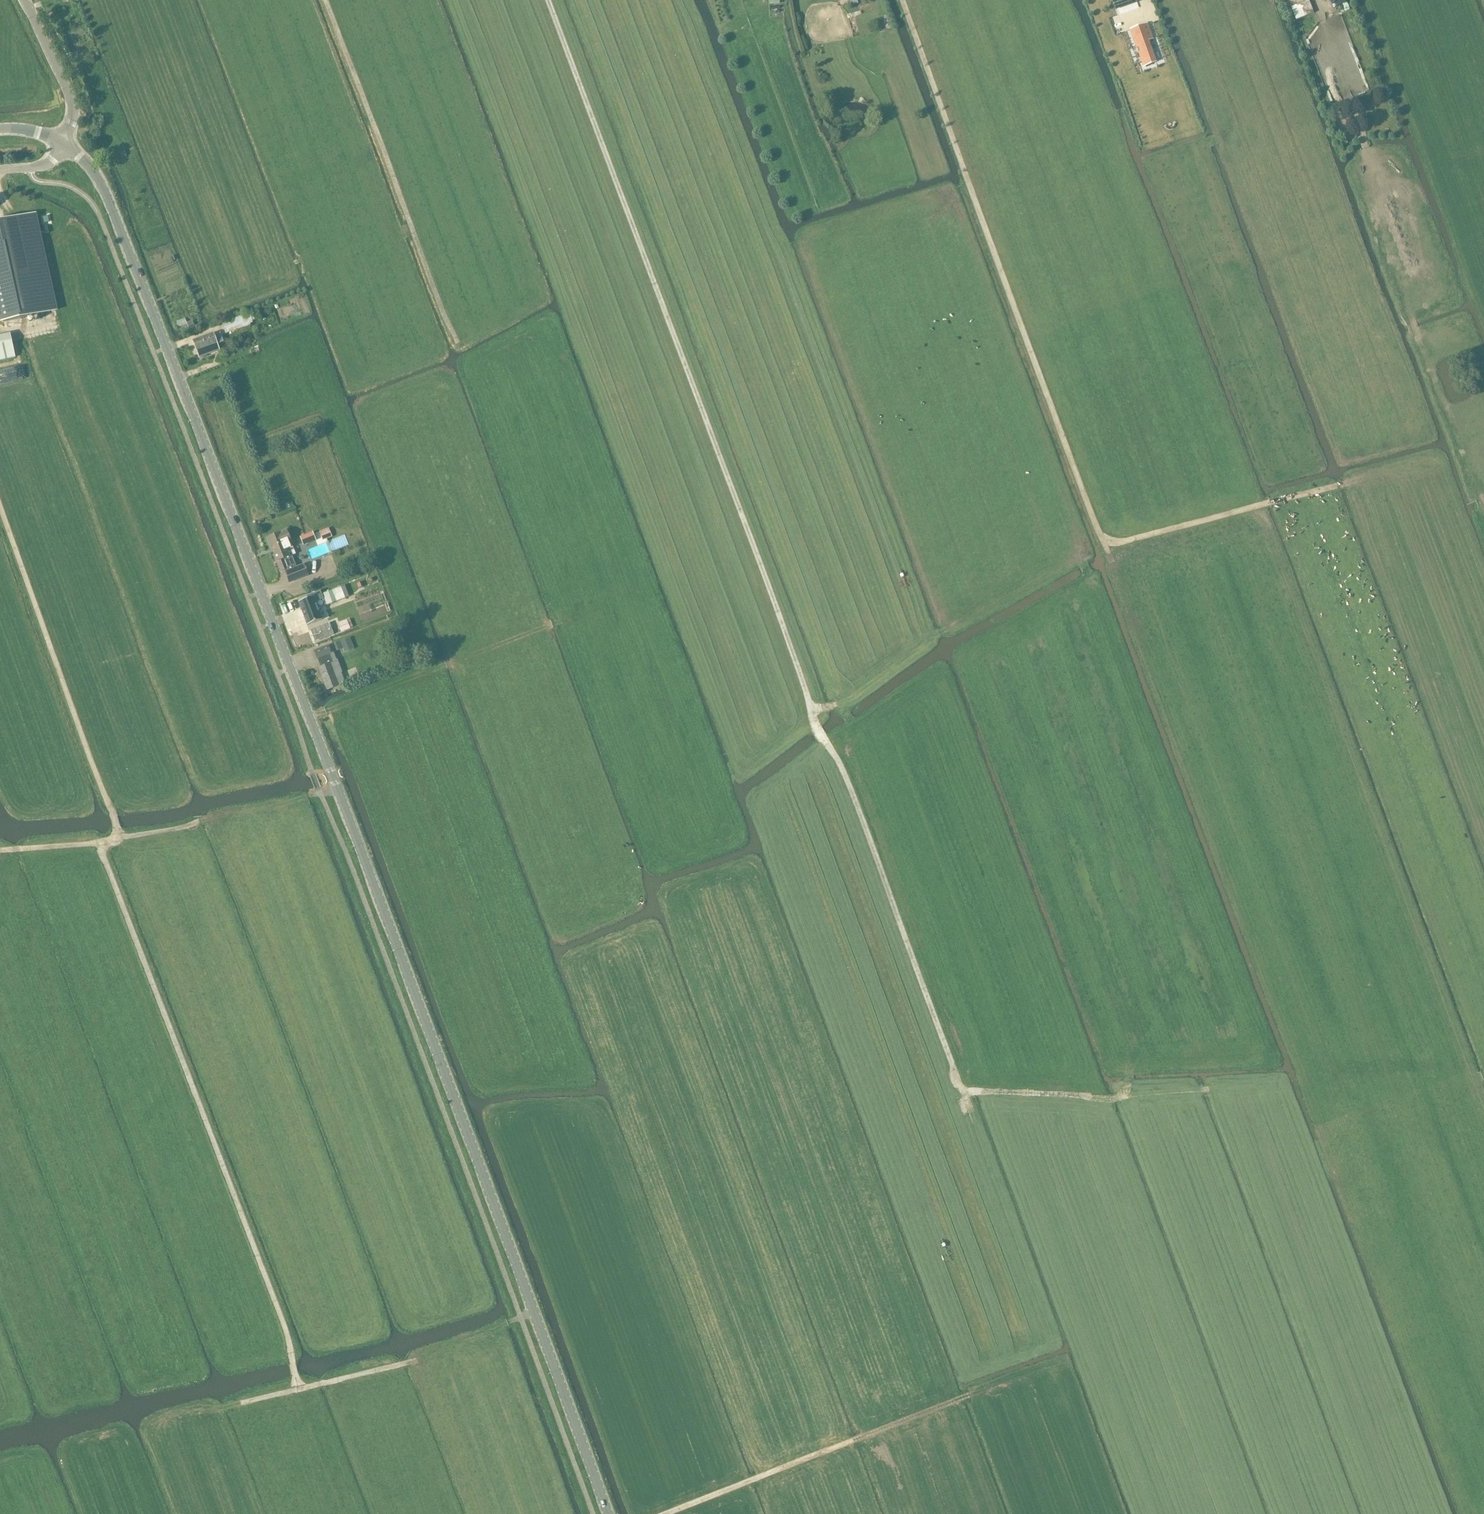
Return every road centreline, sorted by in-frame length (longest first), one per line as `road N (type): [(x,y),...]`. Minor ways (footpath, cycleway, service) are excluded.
road 1 (tertiary): [(608,1513),(107,197),(88,163),(63,143)]
road 2 (track): [(1208,1091),(1108,1100),(962,1092),(849,788),(813,722),(546,0)]
road 3 (track): [(1347,477),(1108,536),(904,0)]
road 4 (track): [(295,1391),(288,1333),(102,845)]
road 5 (track): [(455,341),(324,0)]
road 6 (track): [(119,839),(0,508)]
road 7 (track): [(0,852),(170,833),(225,808),(337,787)]
road 8 (track): [(667,1513),(979,1387)]
road 9 (track): [(229,1407),(417,1361)]
road 10 (unclassified): [(63,143),(73,104),(25,0)]

